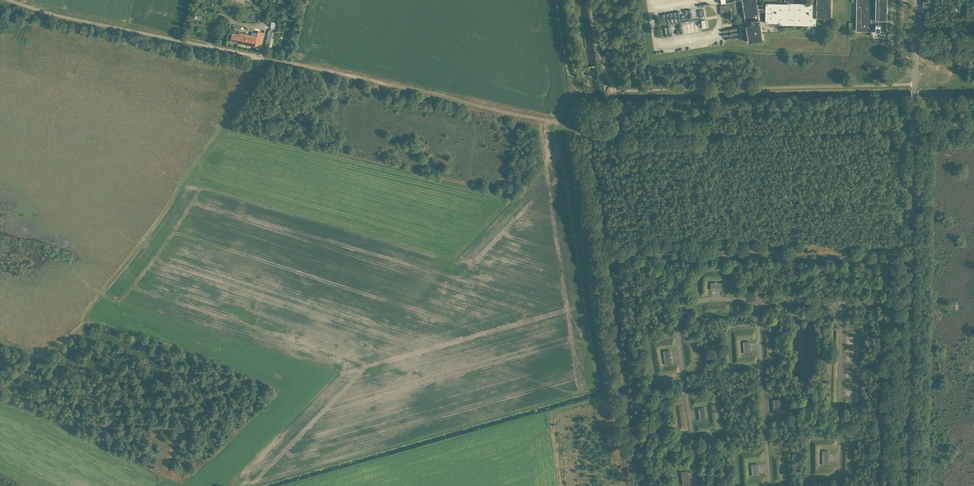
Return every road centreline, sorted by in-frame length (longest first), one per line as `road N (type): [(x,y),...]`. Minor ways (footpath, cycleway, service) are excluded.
road 1 (track): [(621,485),(568,129),(263,57)]
road 2 (unclassified): [(908,485),(914,126)]
road 3 (unclassified): [(263,57),(9,0)]
road 4 (track): [(0,342),(42,355),(82,333),(181,415),(186,427),(173,448)]
road 5 (unclassified): [(914,126),(916,0)]

